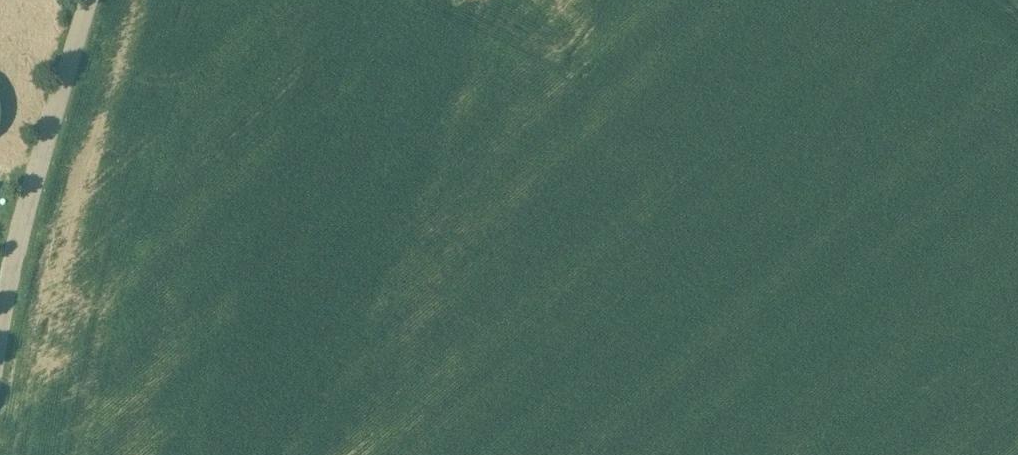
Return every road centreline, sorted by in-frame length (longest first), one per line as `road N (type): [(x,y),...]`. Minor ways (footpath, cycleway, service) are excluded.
road 1 (unclassified): [(87,0),(0,332)]

